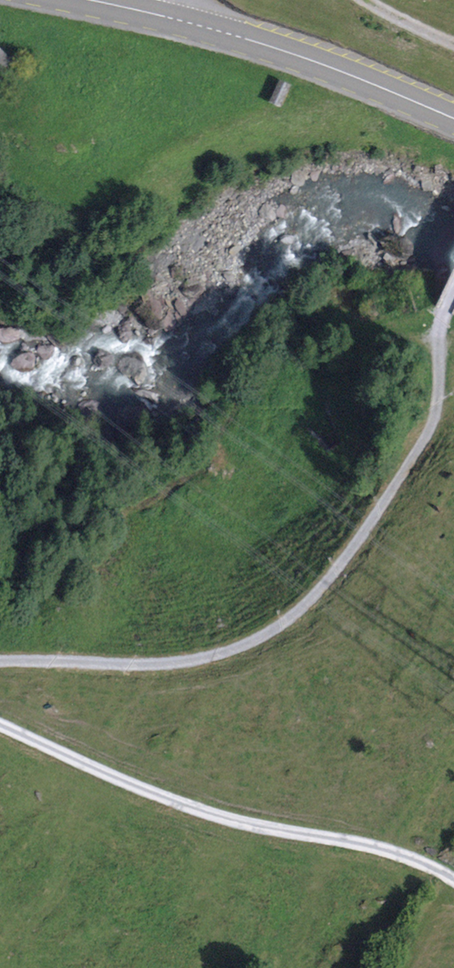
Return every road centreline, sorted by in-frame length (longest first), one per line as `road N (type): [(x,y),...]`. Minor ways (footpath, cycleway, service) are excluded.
road 1 (track): [(453,286),(441,320),(432,421),(378,513),(310,602),(227,652),(182,661),(0,660)]
road 2 (track): [(453,877),(396,849),(197,807),(0,723)]
road 3 (secondary): [(86,0),(317,63),(453,119)]

